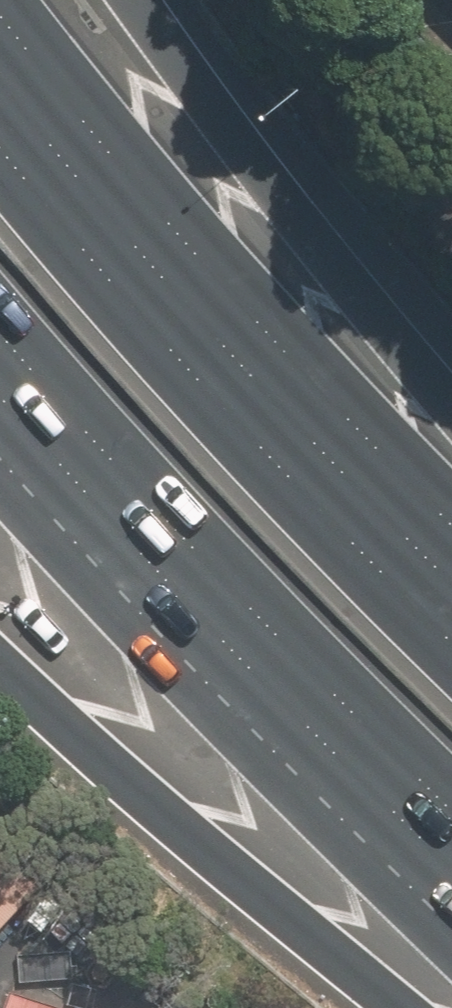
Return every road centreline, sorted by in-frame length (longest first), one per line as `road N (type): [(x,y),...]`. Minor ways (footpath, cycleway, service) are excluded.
road 1 (motorway): [(0,135),(158,327),(451,637)]
road 2 (motorway): [(451,799),(102,438),(0,316)]
road 3 (motorway): [(389,1007),(0,665)]
road 4 (motorway): [(137,0),(451,381)]

